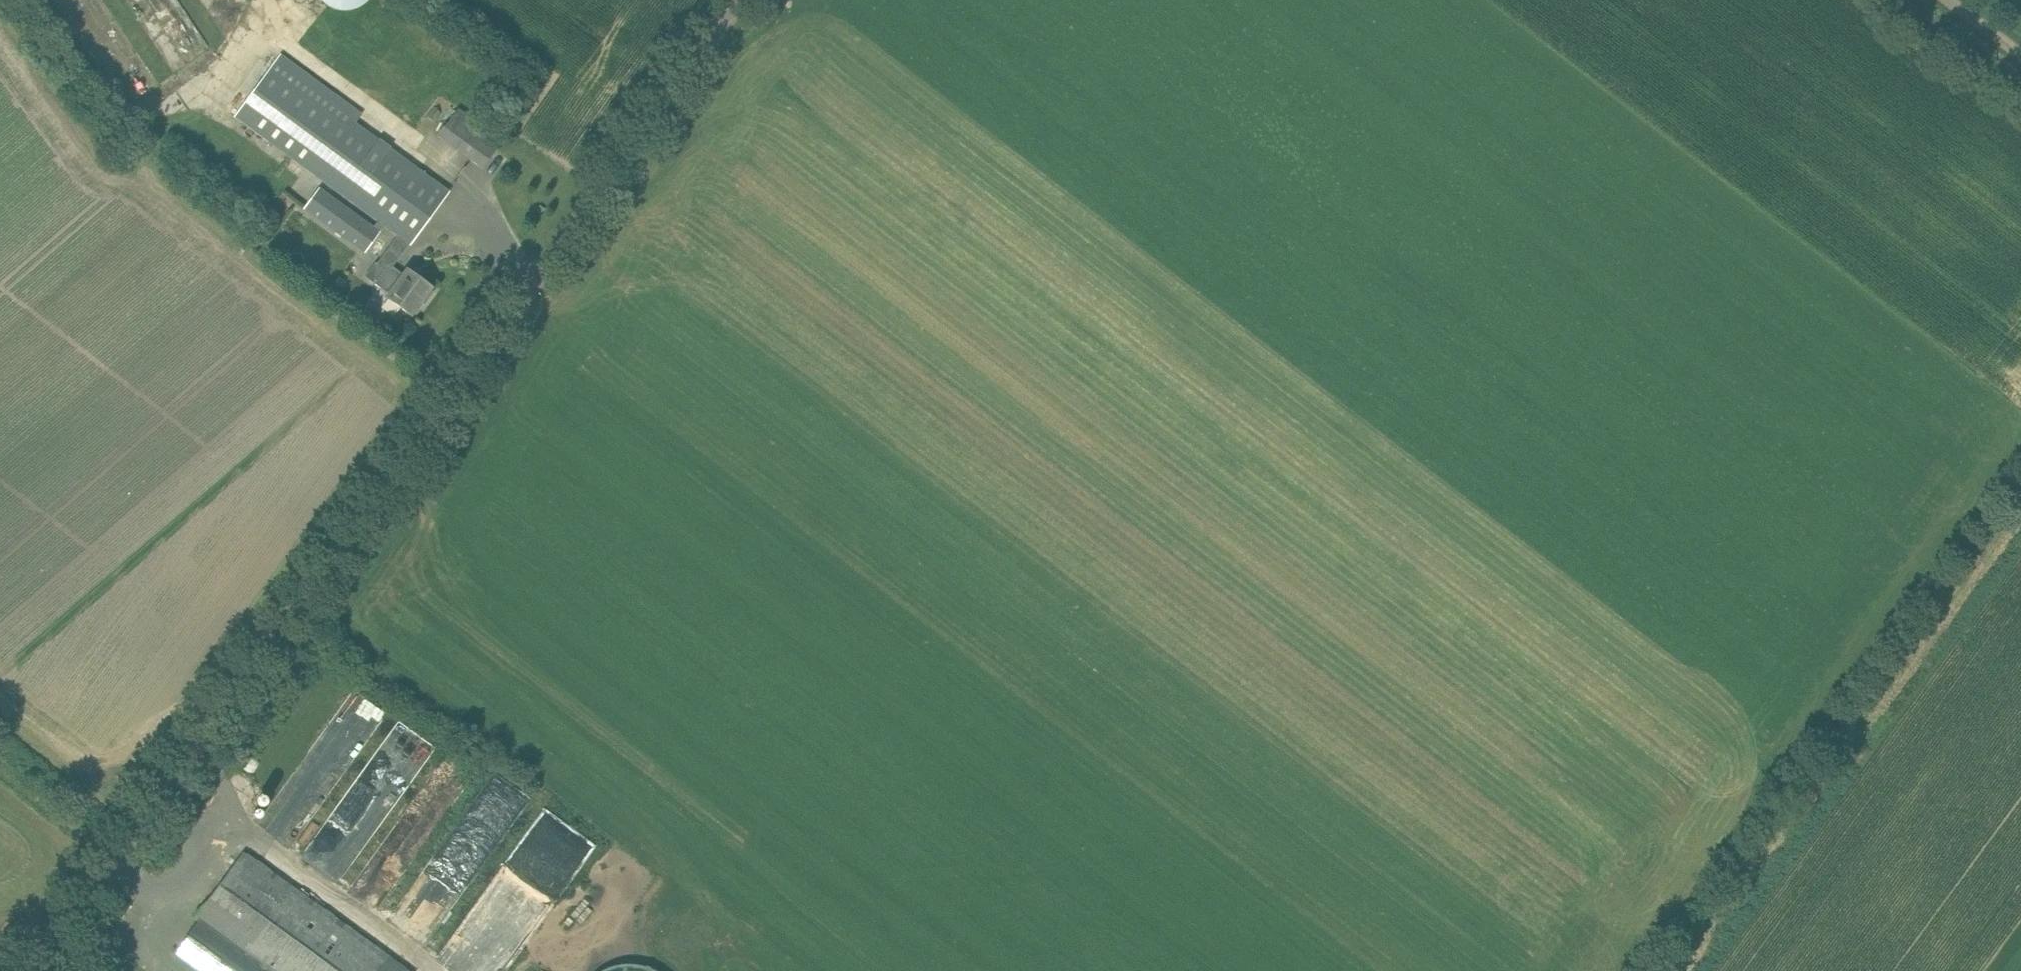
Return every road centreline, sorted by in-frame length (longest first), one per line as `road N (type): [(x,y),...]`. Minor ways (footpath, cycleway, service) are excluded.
road 1 (unclassified): [(29,970),(737,0)]

